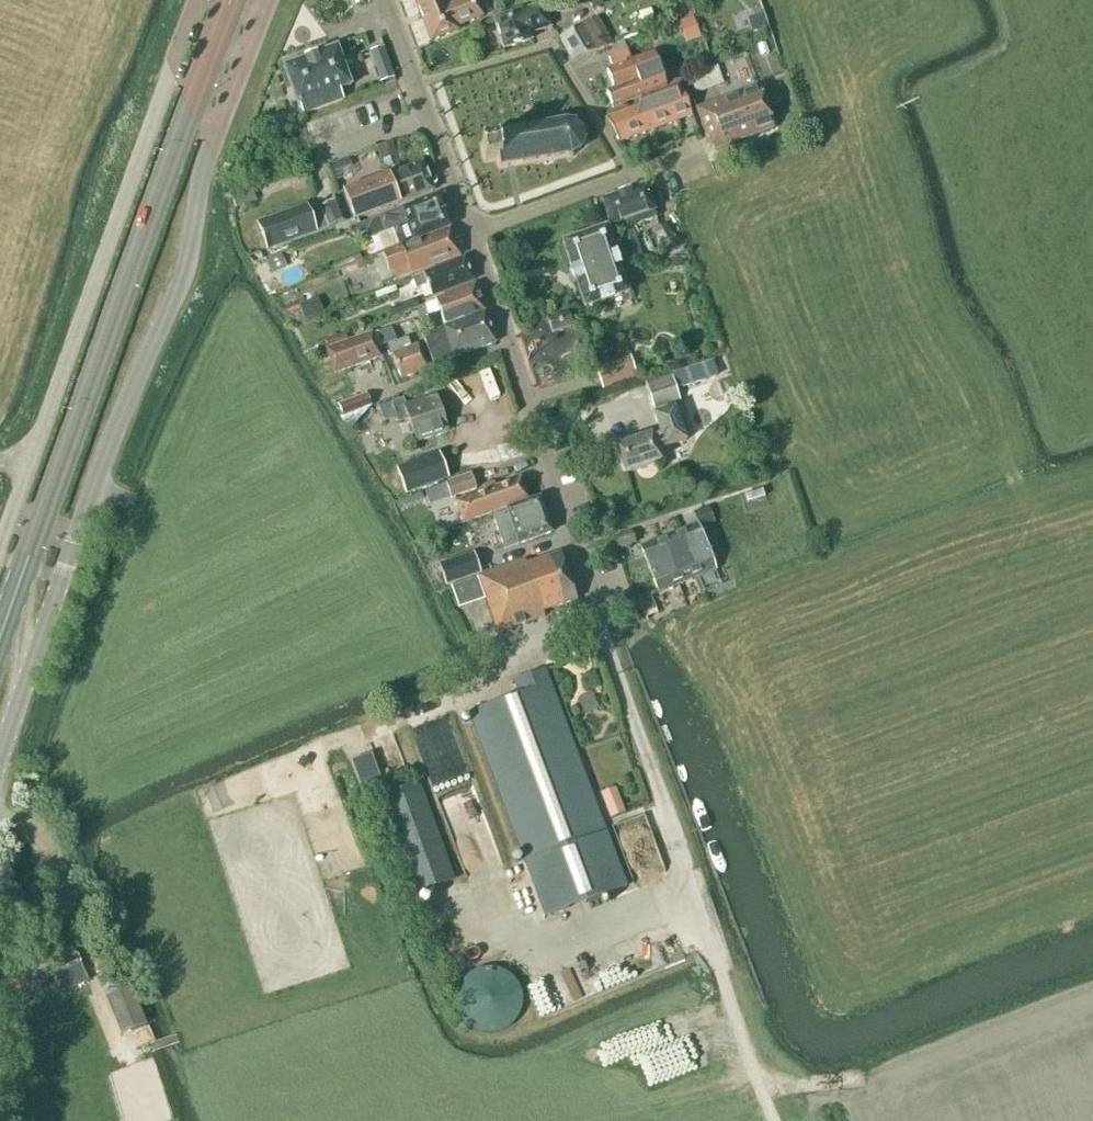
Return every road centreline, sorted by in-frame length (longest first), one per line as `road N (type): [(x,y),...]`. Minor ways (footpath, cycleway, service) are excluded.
road 1 (unclassified): [(0,756),(74,540),(186,271),(205,161),(267,0)]
road 2 (primary): [(0,642),(230,0)]
road 3 (residential): [(596,605),(385,0)]
road 4 (unclassified): [(198,0),(0,546)]

